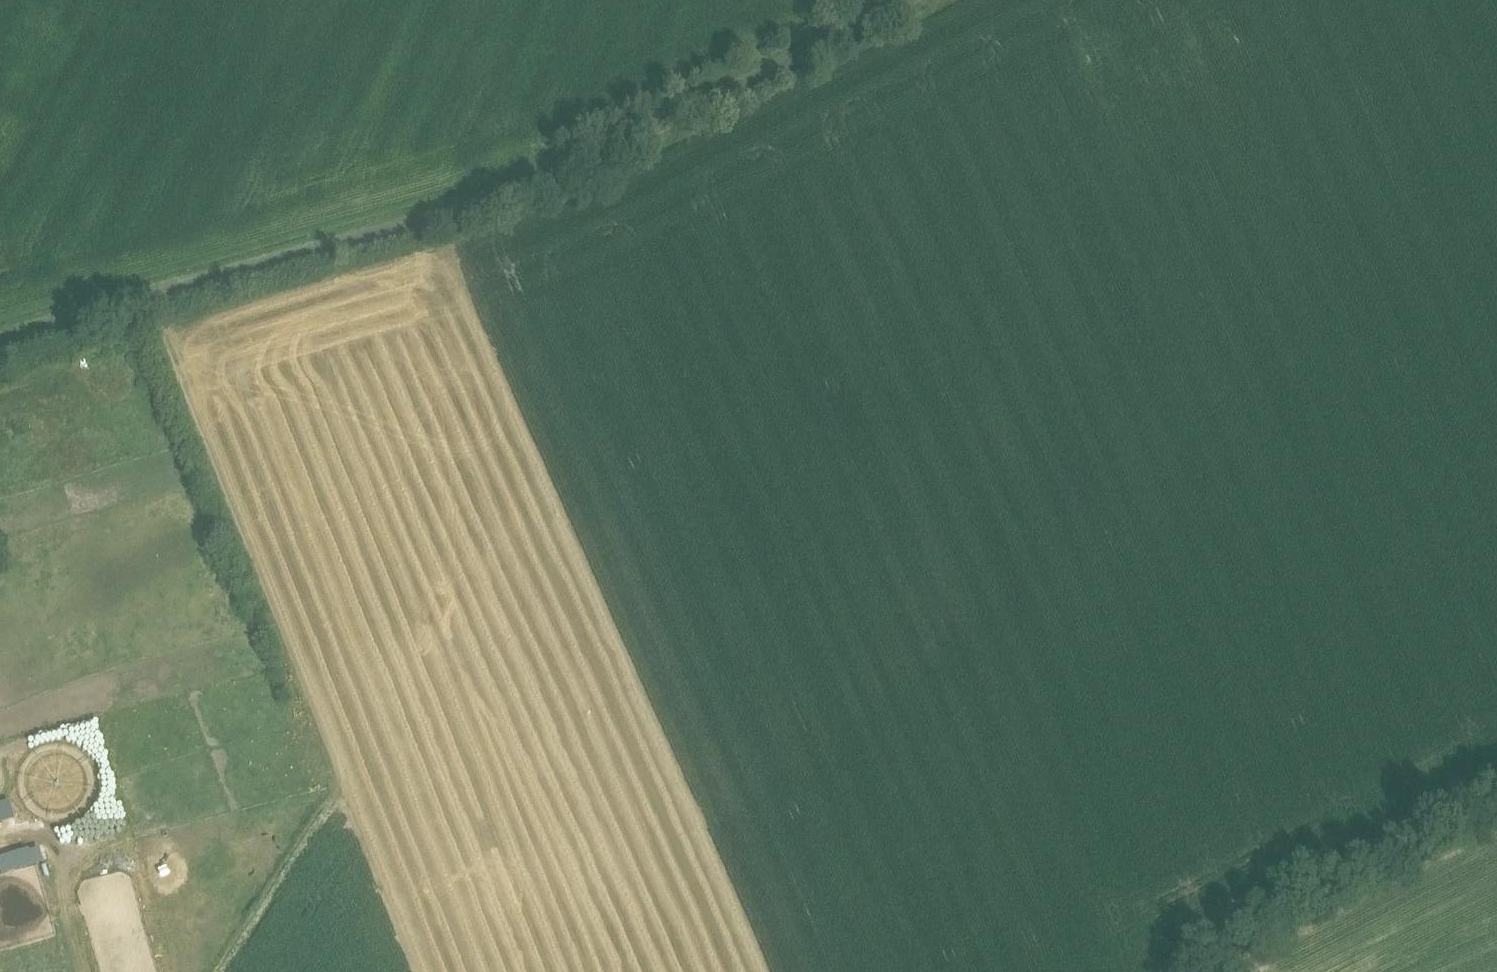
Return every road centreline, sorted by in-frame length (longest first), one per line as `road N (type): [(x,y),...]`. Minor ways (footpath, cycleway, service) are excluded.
road 1 (unclassified): [(0,337),(545,182),(905,0)]

